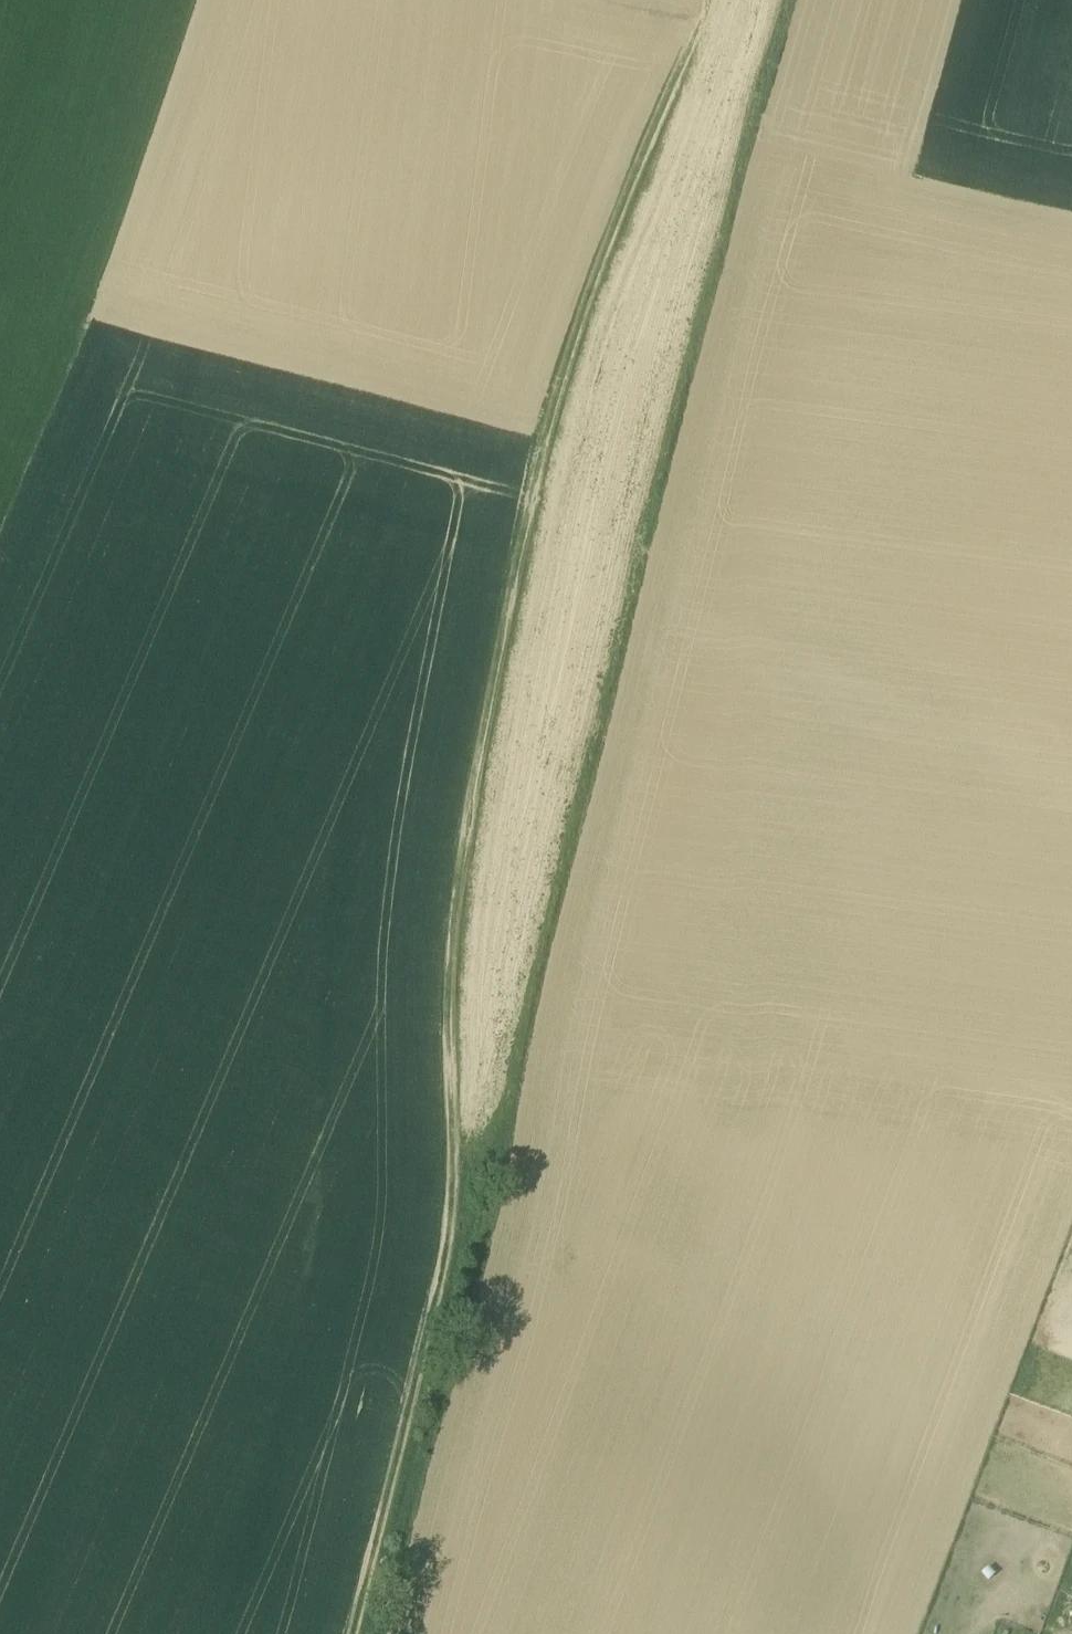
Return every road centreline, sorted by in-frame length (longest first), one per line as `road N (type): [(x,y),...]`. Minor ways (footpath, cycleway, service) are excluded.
road 1 (track): [(348,1633),(443,1255),(452,889),(518,544),(586,299),(707,0)]

